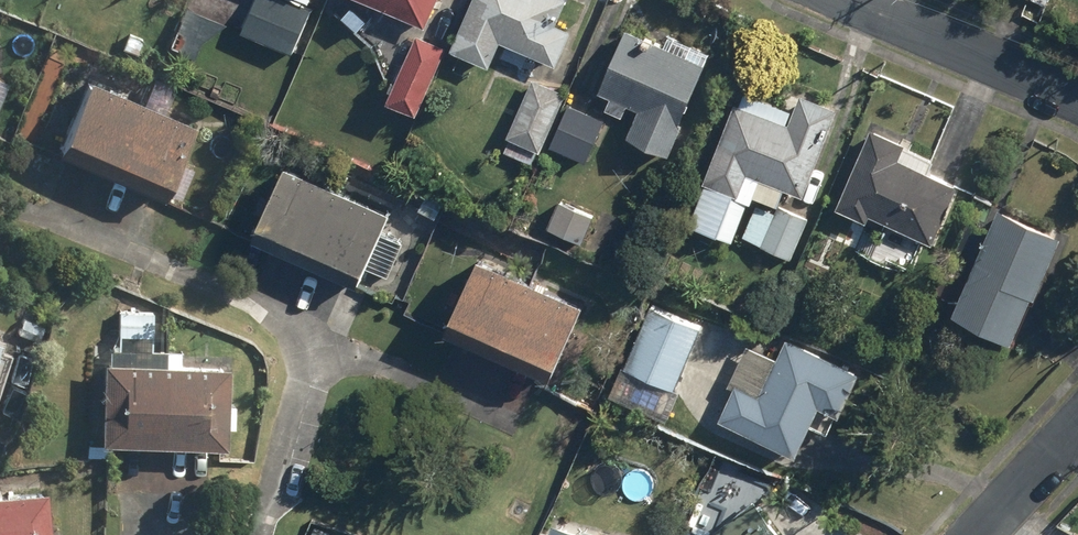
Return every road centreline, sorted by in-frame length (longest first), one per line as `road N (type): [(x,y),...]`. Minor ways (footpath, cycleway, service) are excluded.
road 1 (residential): [(1077,98),(850,0)]
road 2 (residential): [(1077,428),(980,534)]

